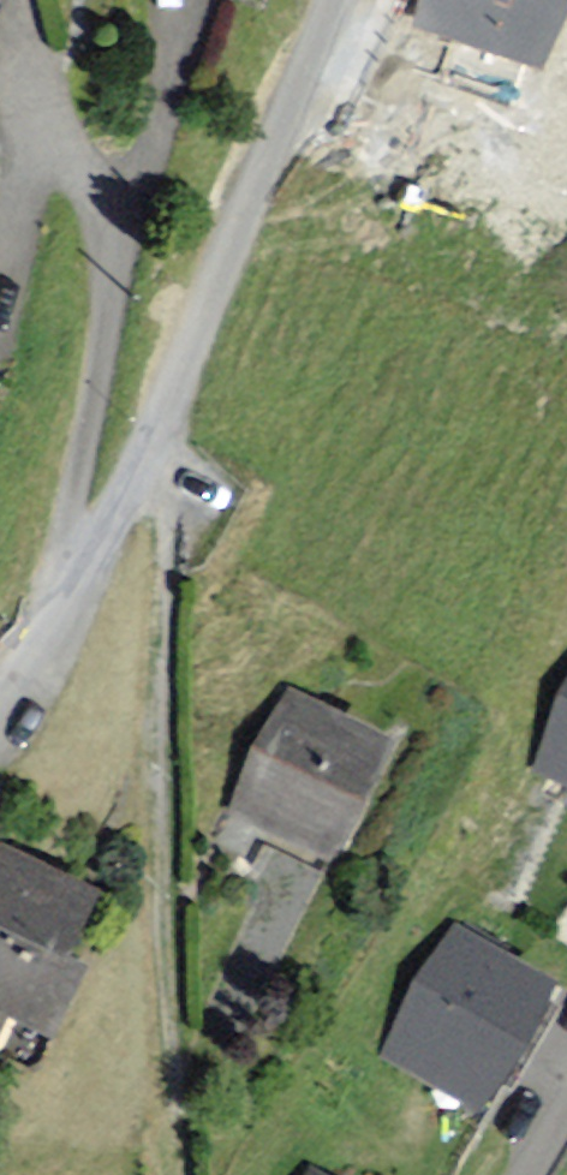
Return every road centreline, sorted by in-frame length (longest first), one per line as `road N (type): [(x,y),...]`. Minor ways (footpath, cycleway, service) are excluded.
road 1 (track): [(143,459),(160,473),(154,931),(174,1174)]
road 2 (residential): [(75,583),(143,459),(335,0)]
road 3 (residential): [(75,583),(60,567),(101,348),(99,205),(57,143),(11,0)]
road 4 (track): [(273,900),(203,1077),(168,1089)]
road 5 (residential): [(0,705),(75,583)]

